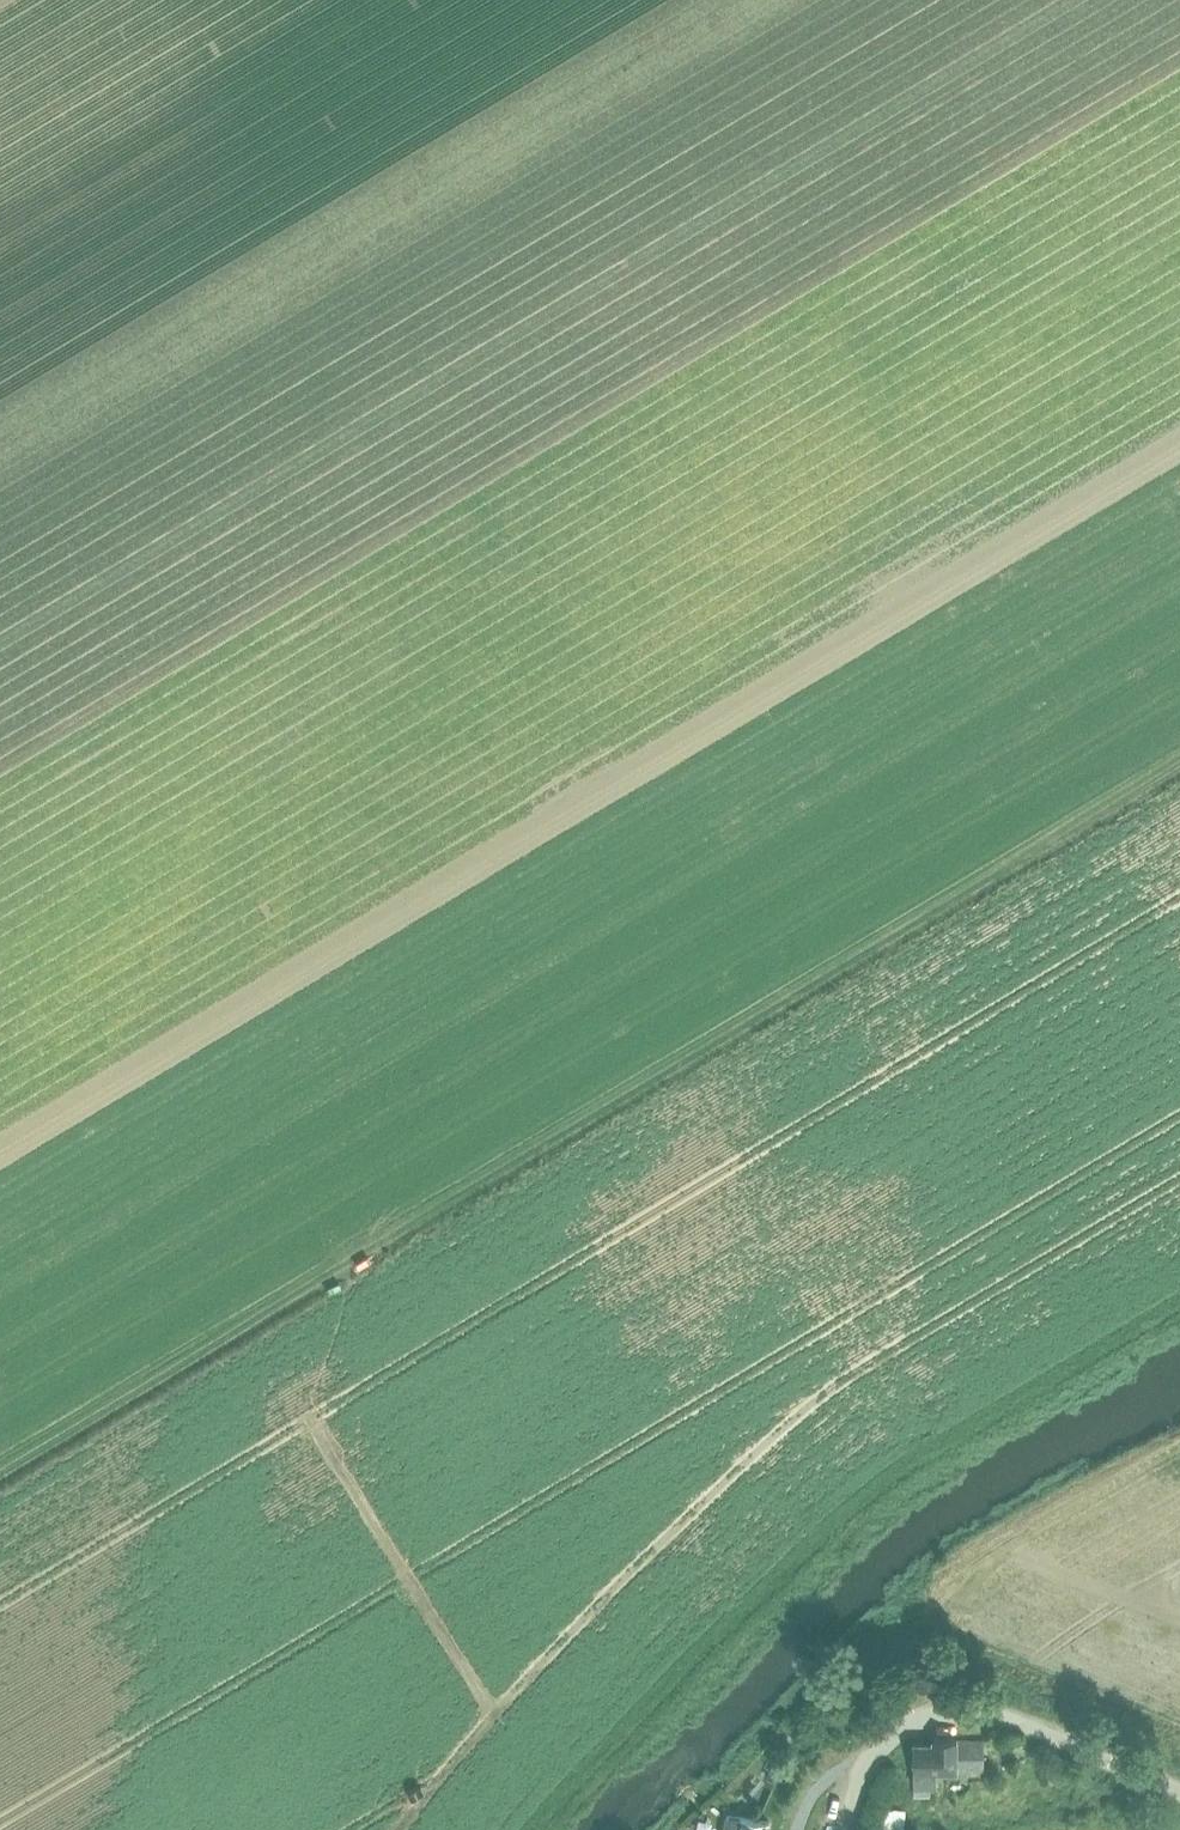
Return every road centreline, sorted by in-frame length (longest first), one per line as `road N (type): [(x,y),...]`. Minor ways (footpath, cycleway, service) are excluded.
road 1 (unclassified): [(1179,1789),(983,1713),(912,1723),(865,1766)]

